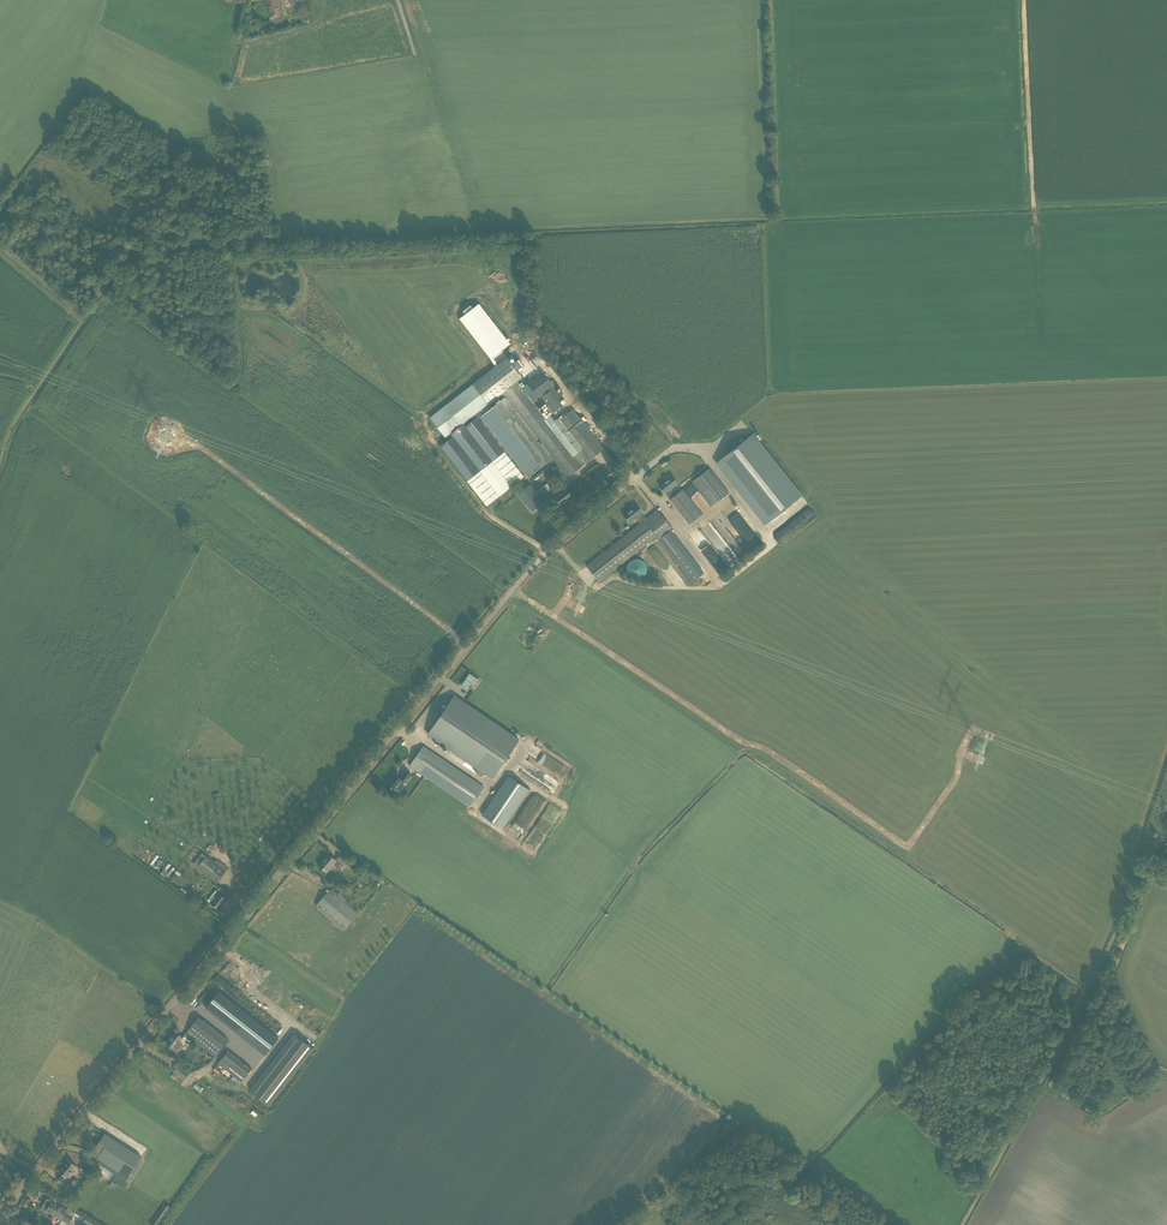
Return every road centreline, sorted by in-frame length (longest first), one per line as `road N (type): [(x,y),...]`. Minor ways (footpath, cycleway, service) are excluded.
road 1 (unclassified): [(1,1222),(42,1161),(523,578),(626,482)]
road 2 (track): [(623,1224),(754,1128),(810,1167)]
road 3 (track): [(1166,1072),(1136,1084),(1120,1079),(1085,997)]

